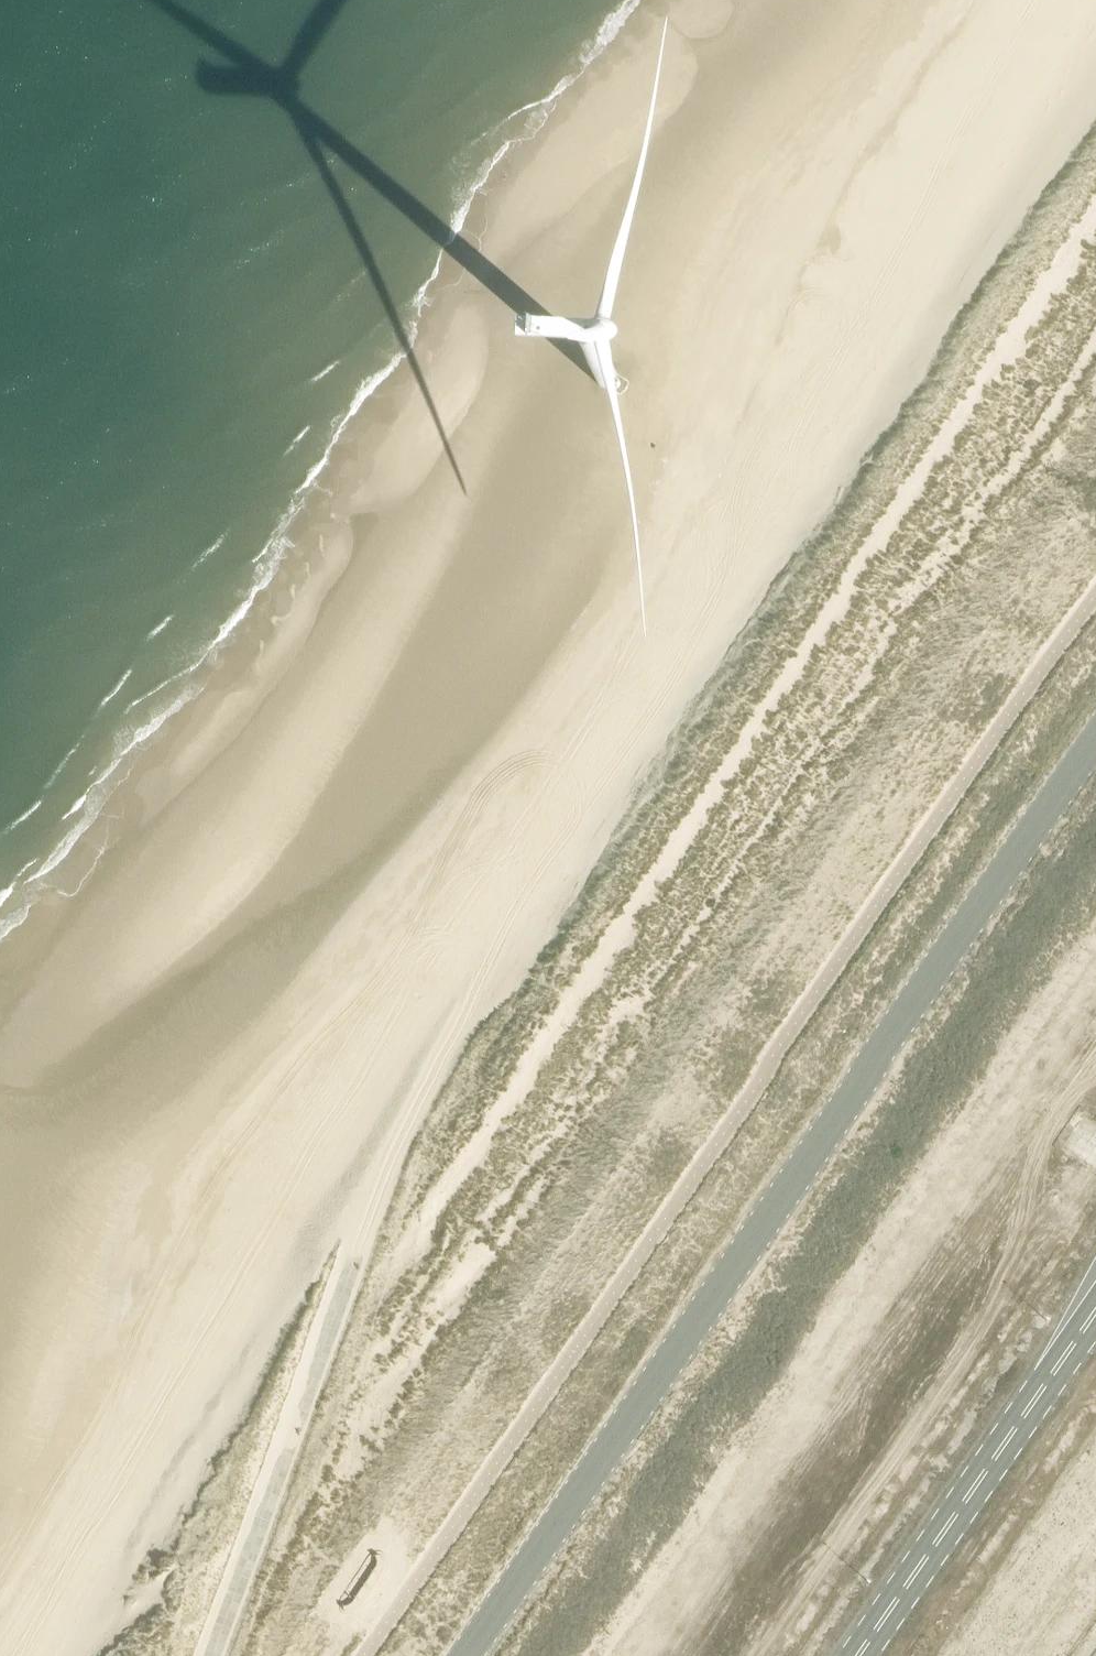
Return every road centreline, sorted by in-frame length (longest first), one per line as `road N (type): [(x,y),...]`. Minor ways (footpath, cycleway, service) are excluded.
road 1 (unclassified): [(1095,756),(464,1655)]
road 2 (secondary): [(1095,1312),(859,1655)]

